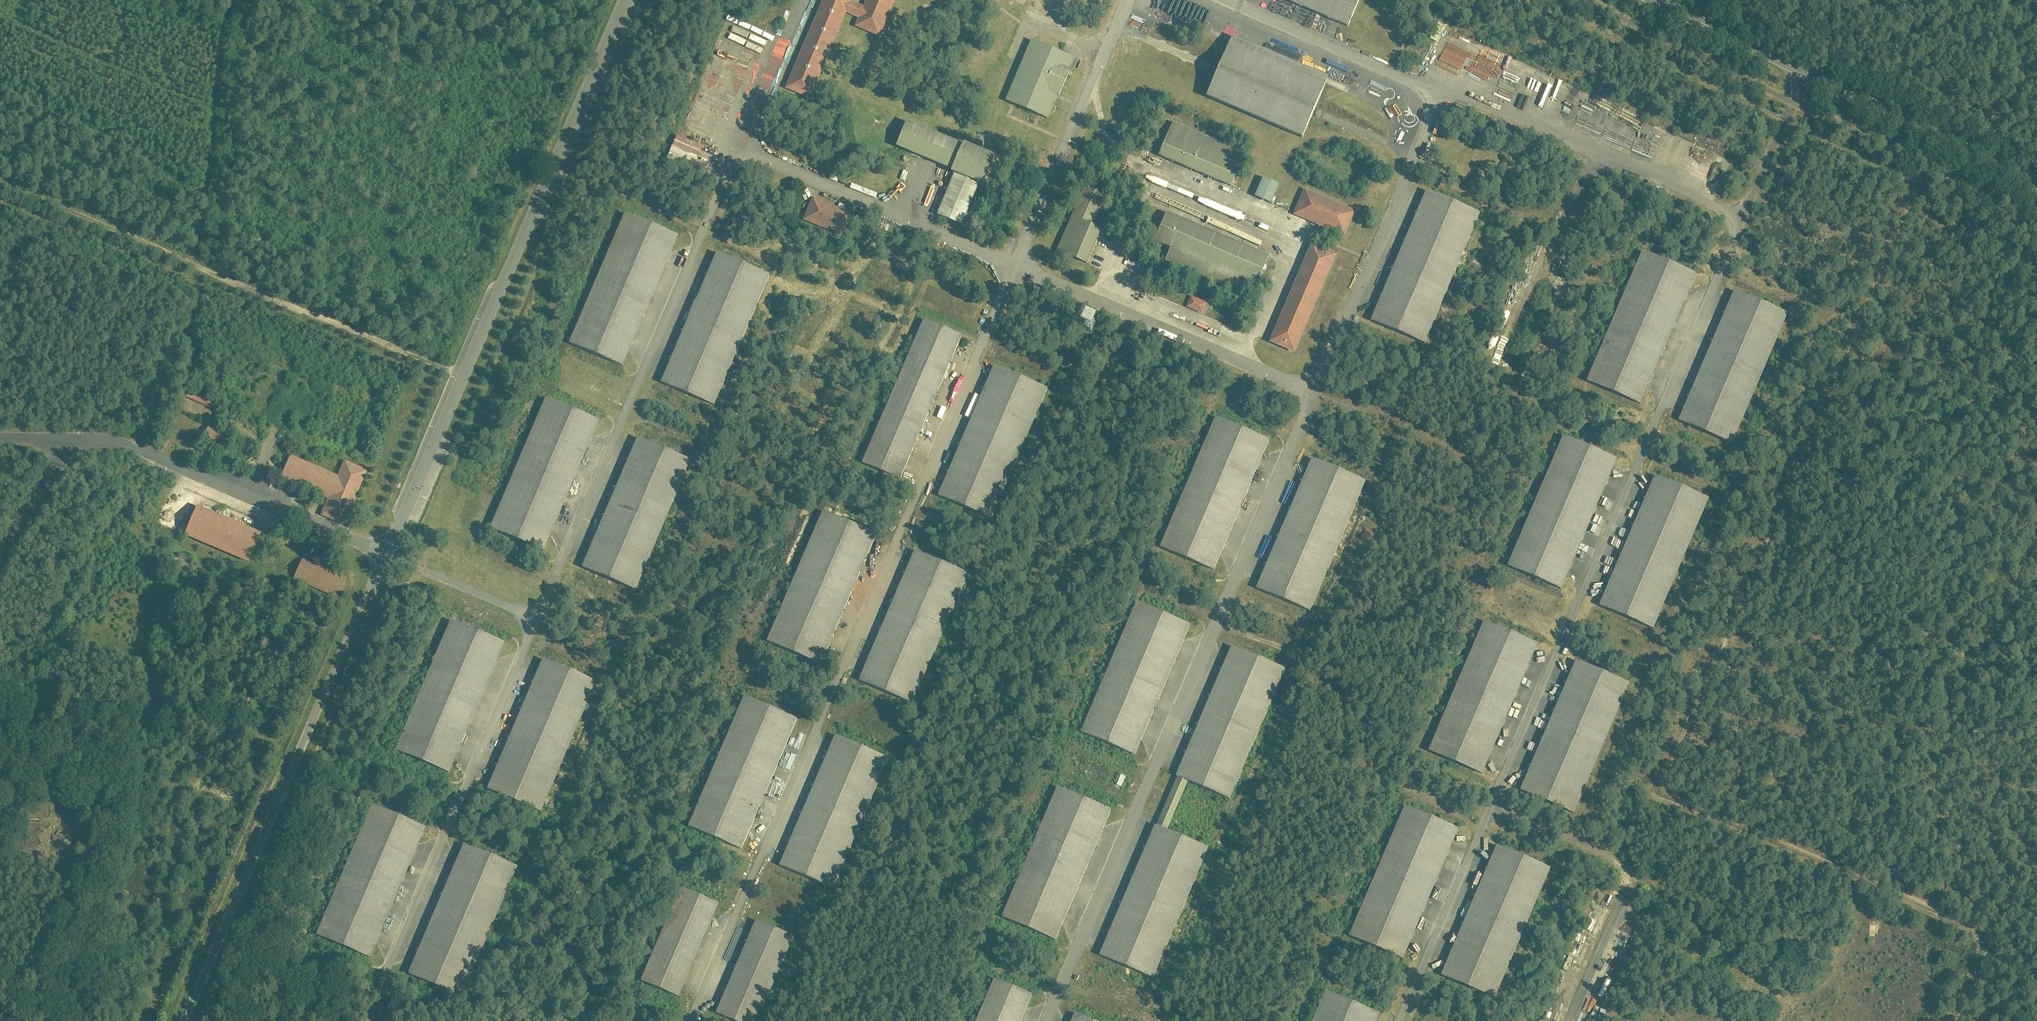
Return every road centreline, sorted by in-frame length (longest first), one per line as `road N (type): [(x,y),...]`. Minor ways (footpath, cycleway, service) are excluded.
road 1 (unclassified): [(623,0),(183,1020)]
road 2 (track): [(462,374),(0,182)]
road 3 (secondary): [(2036,183),(1656,0)]

